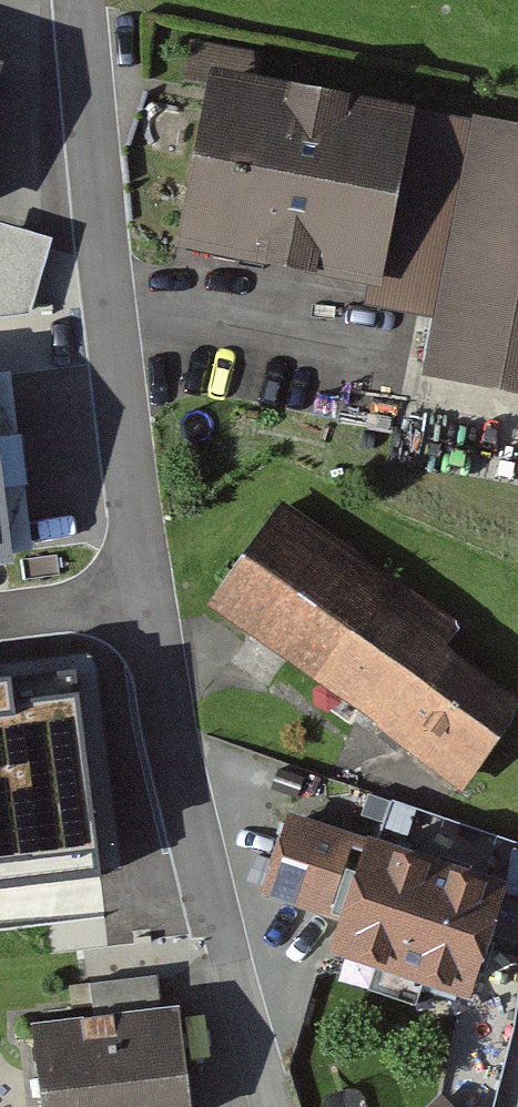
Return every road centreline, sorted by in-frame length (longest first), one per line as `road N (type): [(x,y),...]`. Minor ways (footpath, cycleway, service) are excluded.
road 1 (residential): [(277,1106),(152,586),(87,0)]

